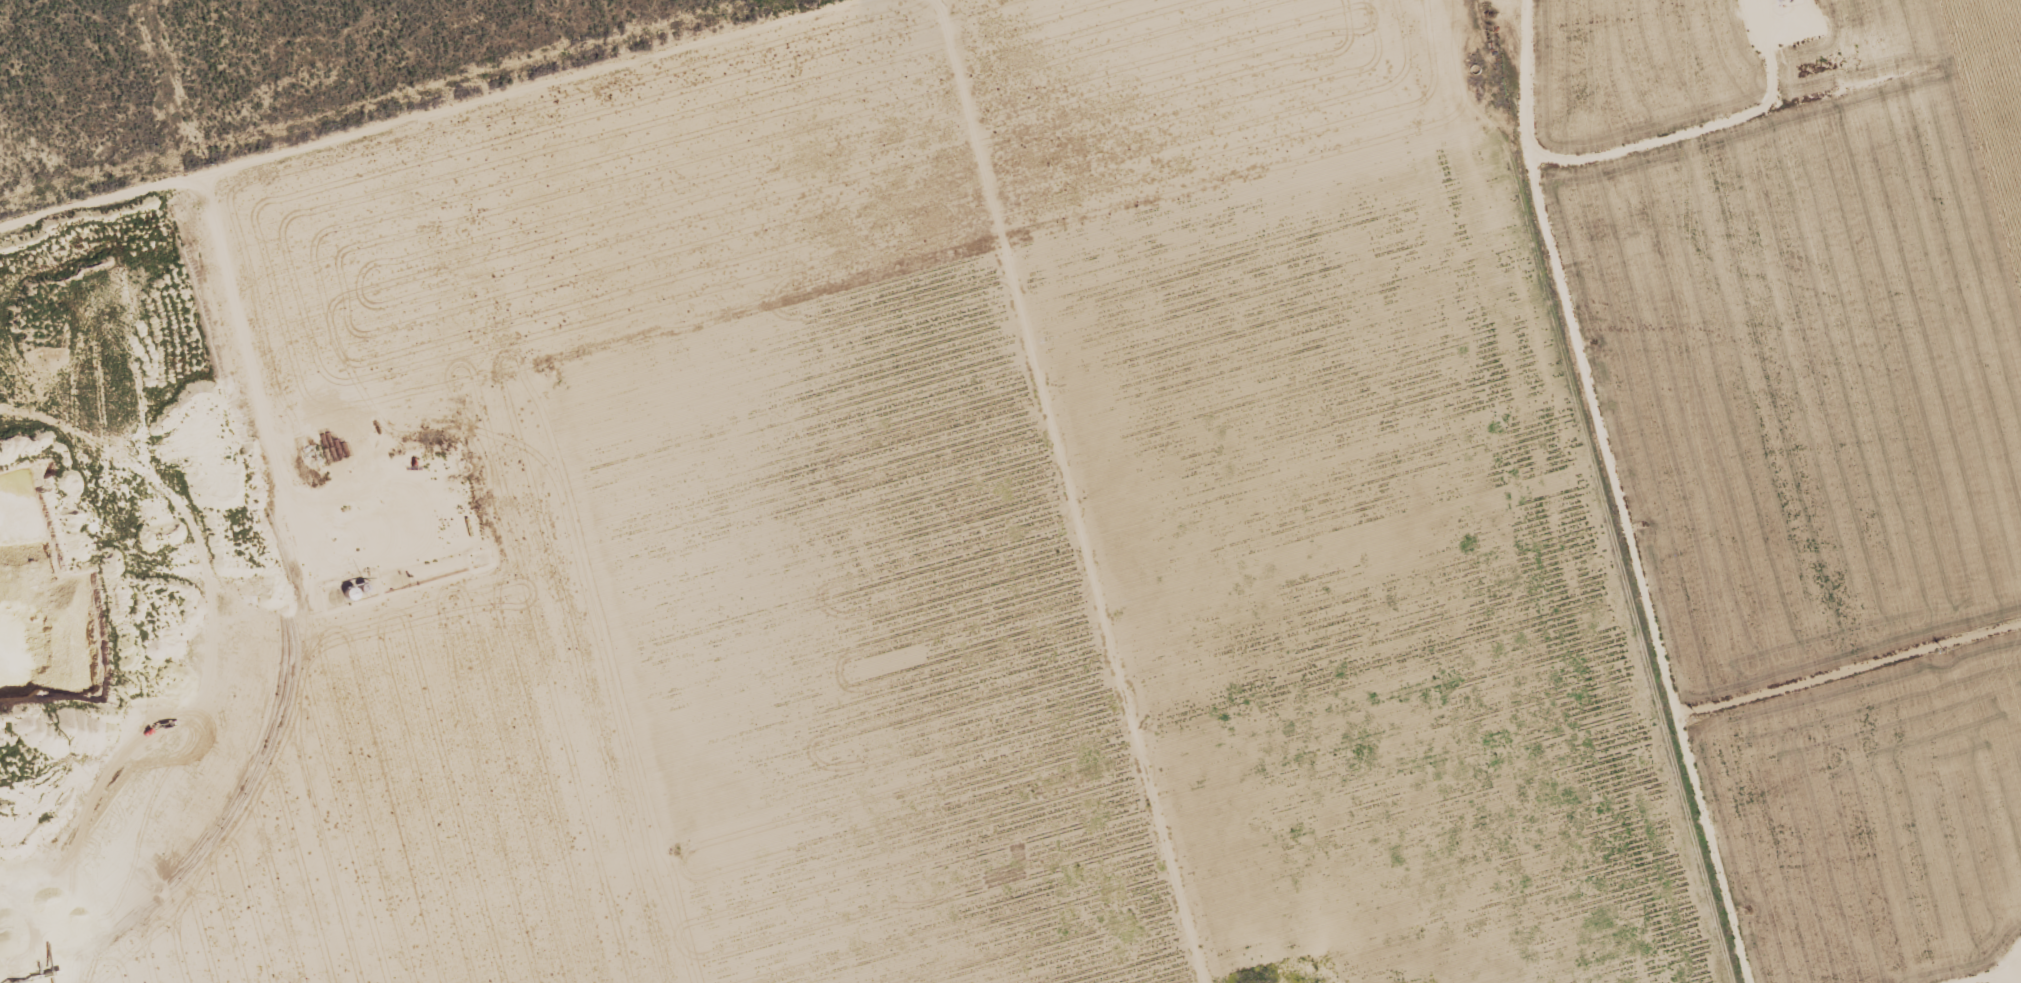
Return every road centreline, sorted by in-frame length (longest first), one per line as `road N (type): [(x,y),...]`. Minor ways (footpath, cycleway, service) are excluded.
road 1 (track): [(513,982),(820,728),(1099,258),(1278,138),(1422,22)]

